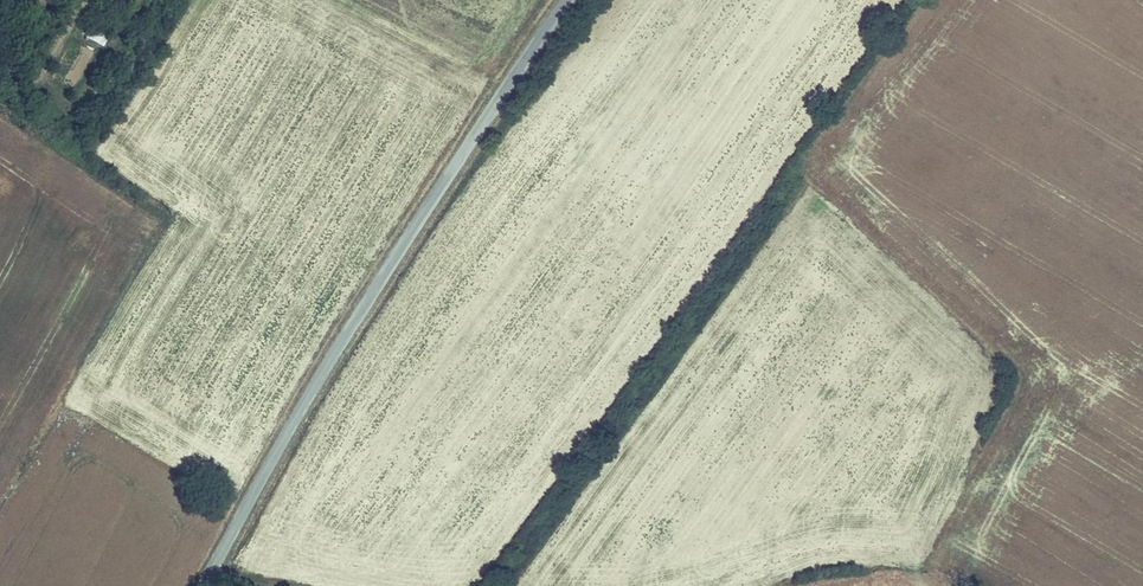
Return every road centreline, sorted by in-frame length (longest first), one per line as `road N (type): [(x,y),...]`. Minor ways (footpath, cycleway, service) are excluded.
road 1 (tertiary): [(570,0),(411,231),(204,585)]

